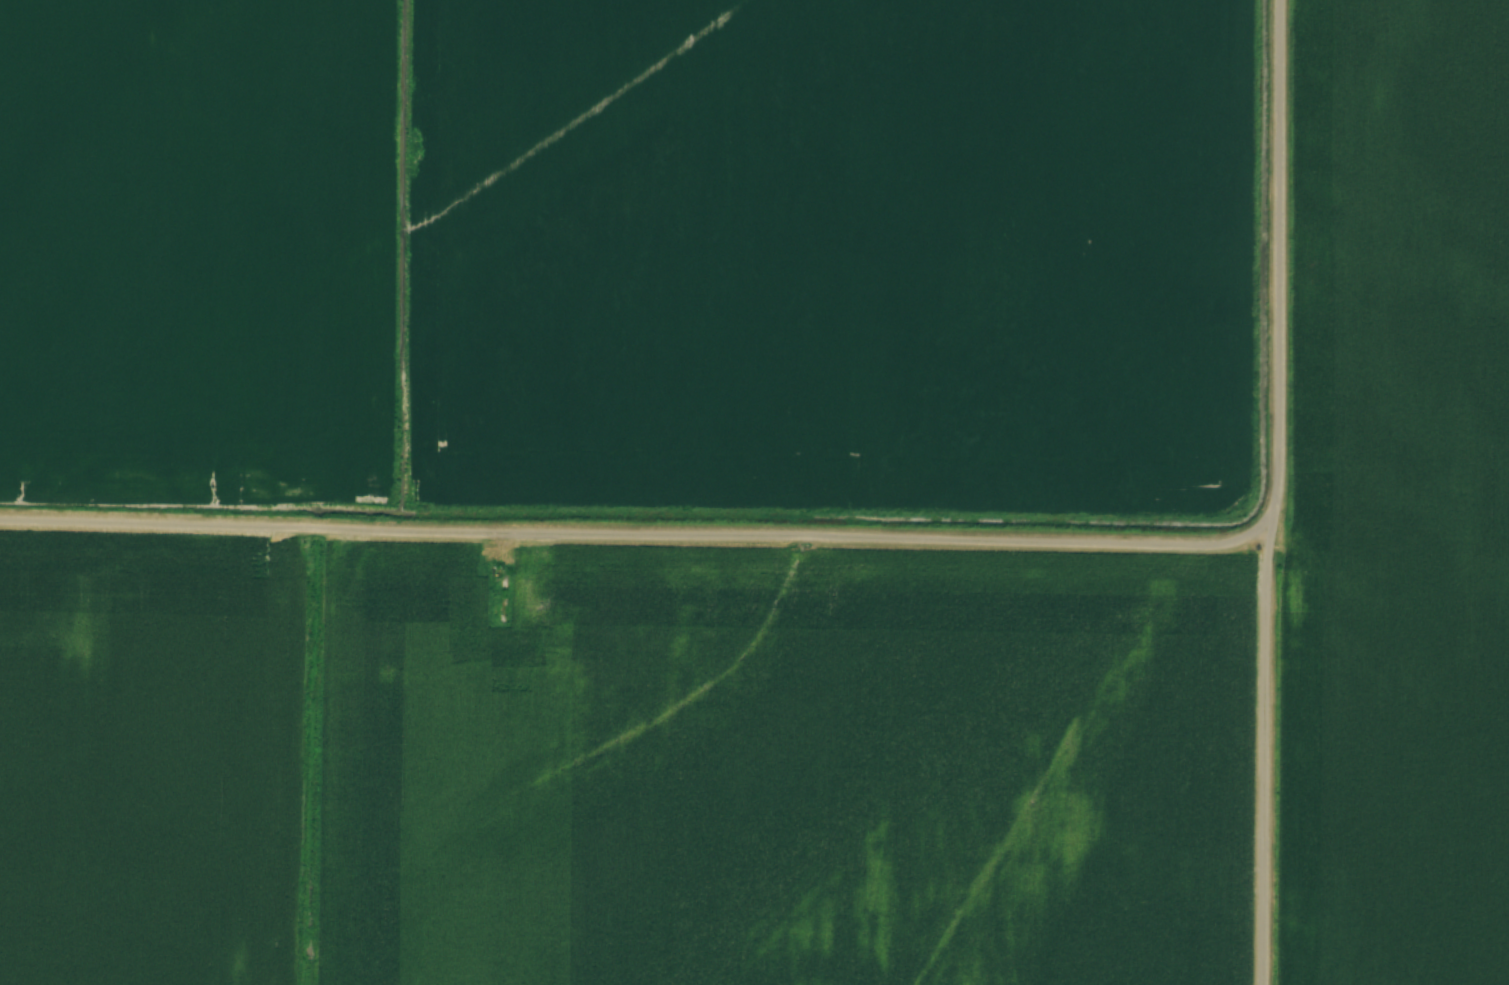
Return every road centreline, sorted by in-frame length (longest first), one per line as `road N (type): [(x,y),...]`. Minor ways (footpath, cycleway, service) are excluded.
road 1 (residential): [(0,490),(1266,516)]
road 2 (residential): [(1264,984),(1266,516),(1288,281),(1291,0)]

